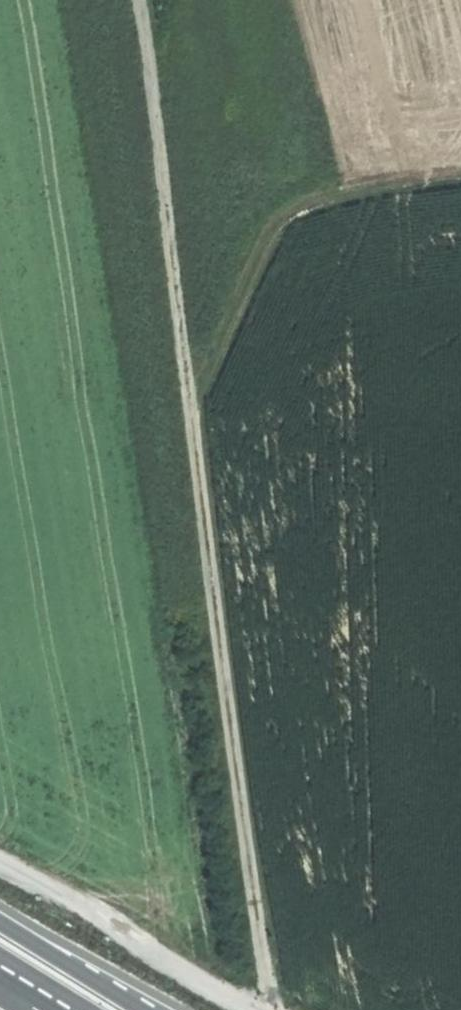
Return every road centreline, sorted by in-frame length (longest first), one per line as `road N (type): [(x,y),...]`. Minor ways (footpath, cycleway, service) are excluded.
road 1 (track): [(152,0),(211,407),(276,1009)]
road 2 (track): [(460,171),(341,186),(261,215),(211,407)]
road 3 (track): [(0,905),(167,1009)]
road 4 (secondary): [(141,1009),(0,923)]

